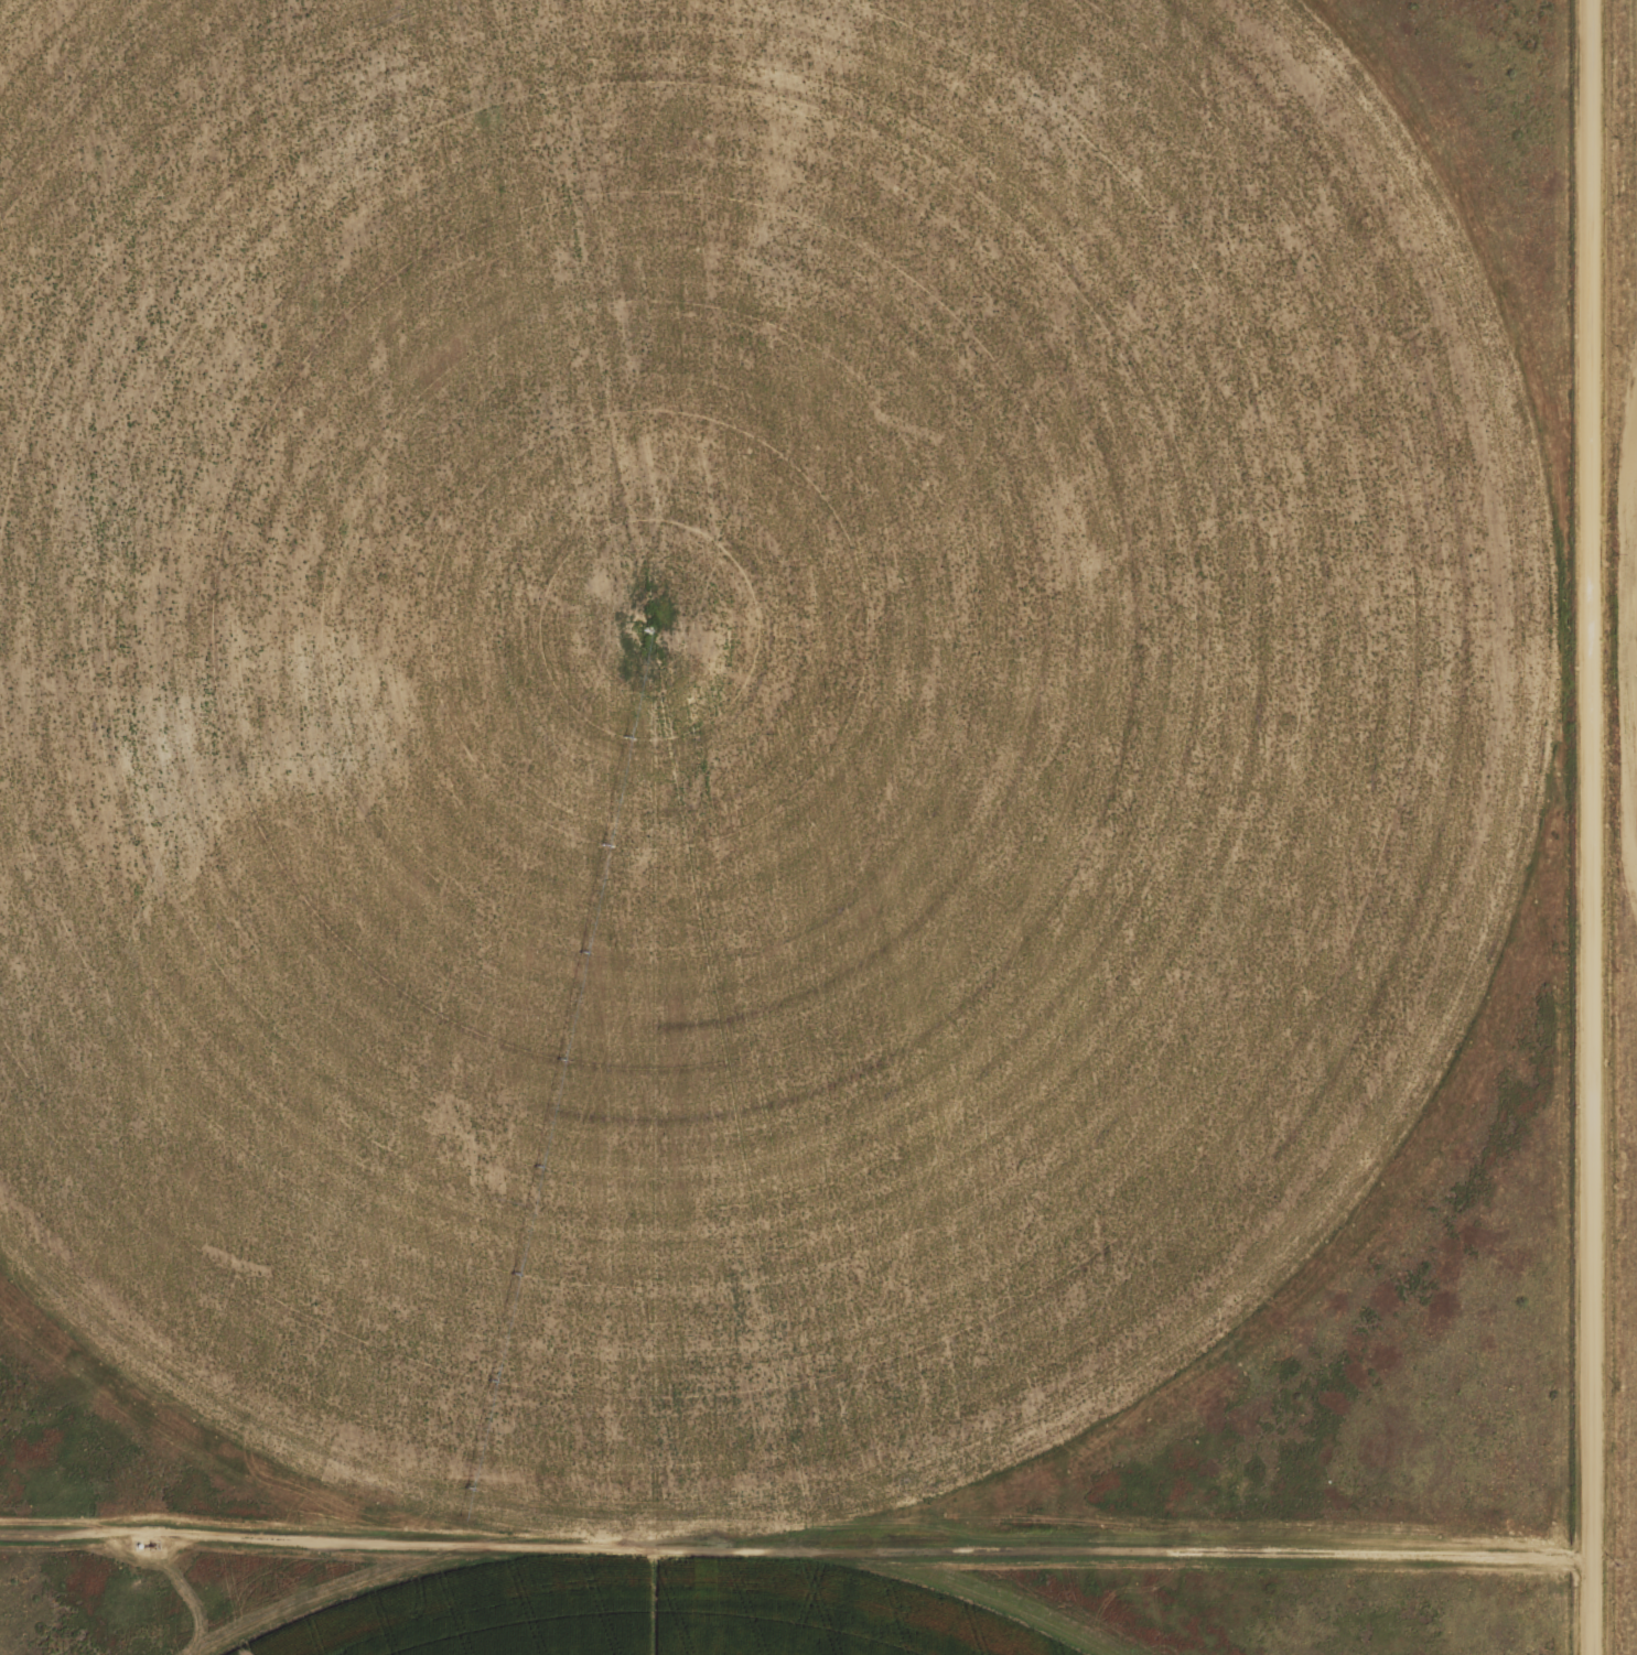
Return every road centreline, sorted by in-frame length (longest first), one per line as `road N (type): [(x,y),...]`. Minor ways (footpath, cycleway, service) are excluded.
road 1 (residential): [(1595,0),(1598,1654)]

